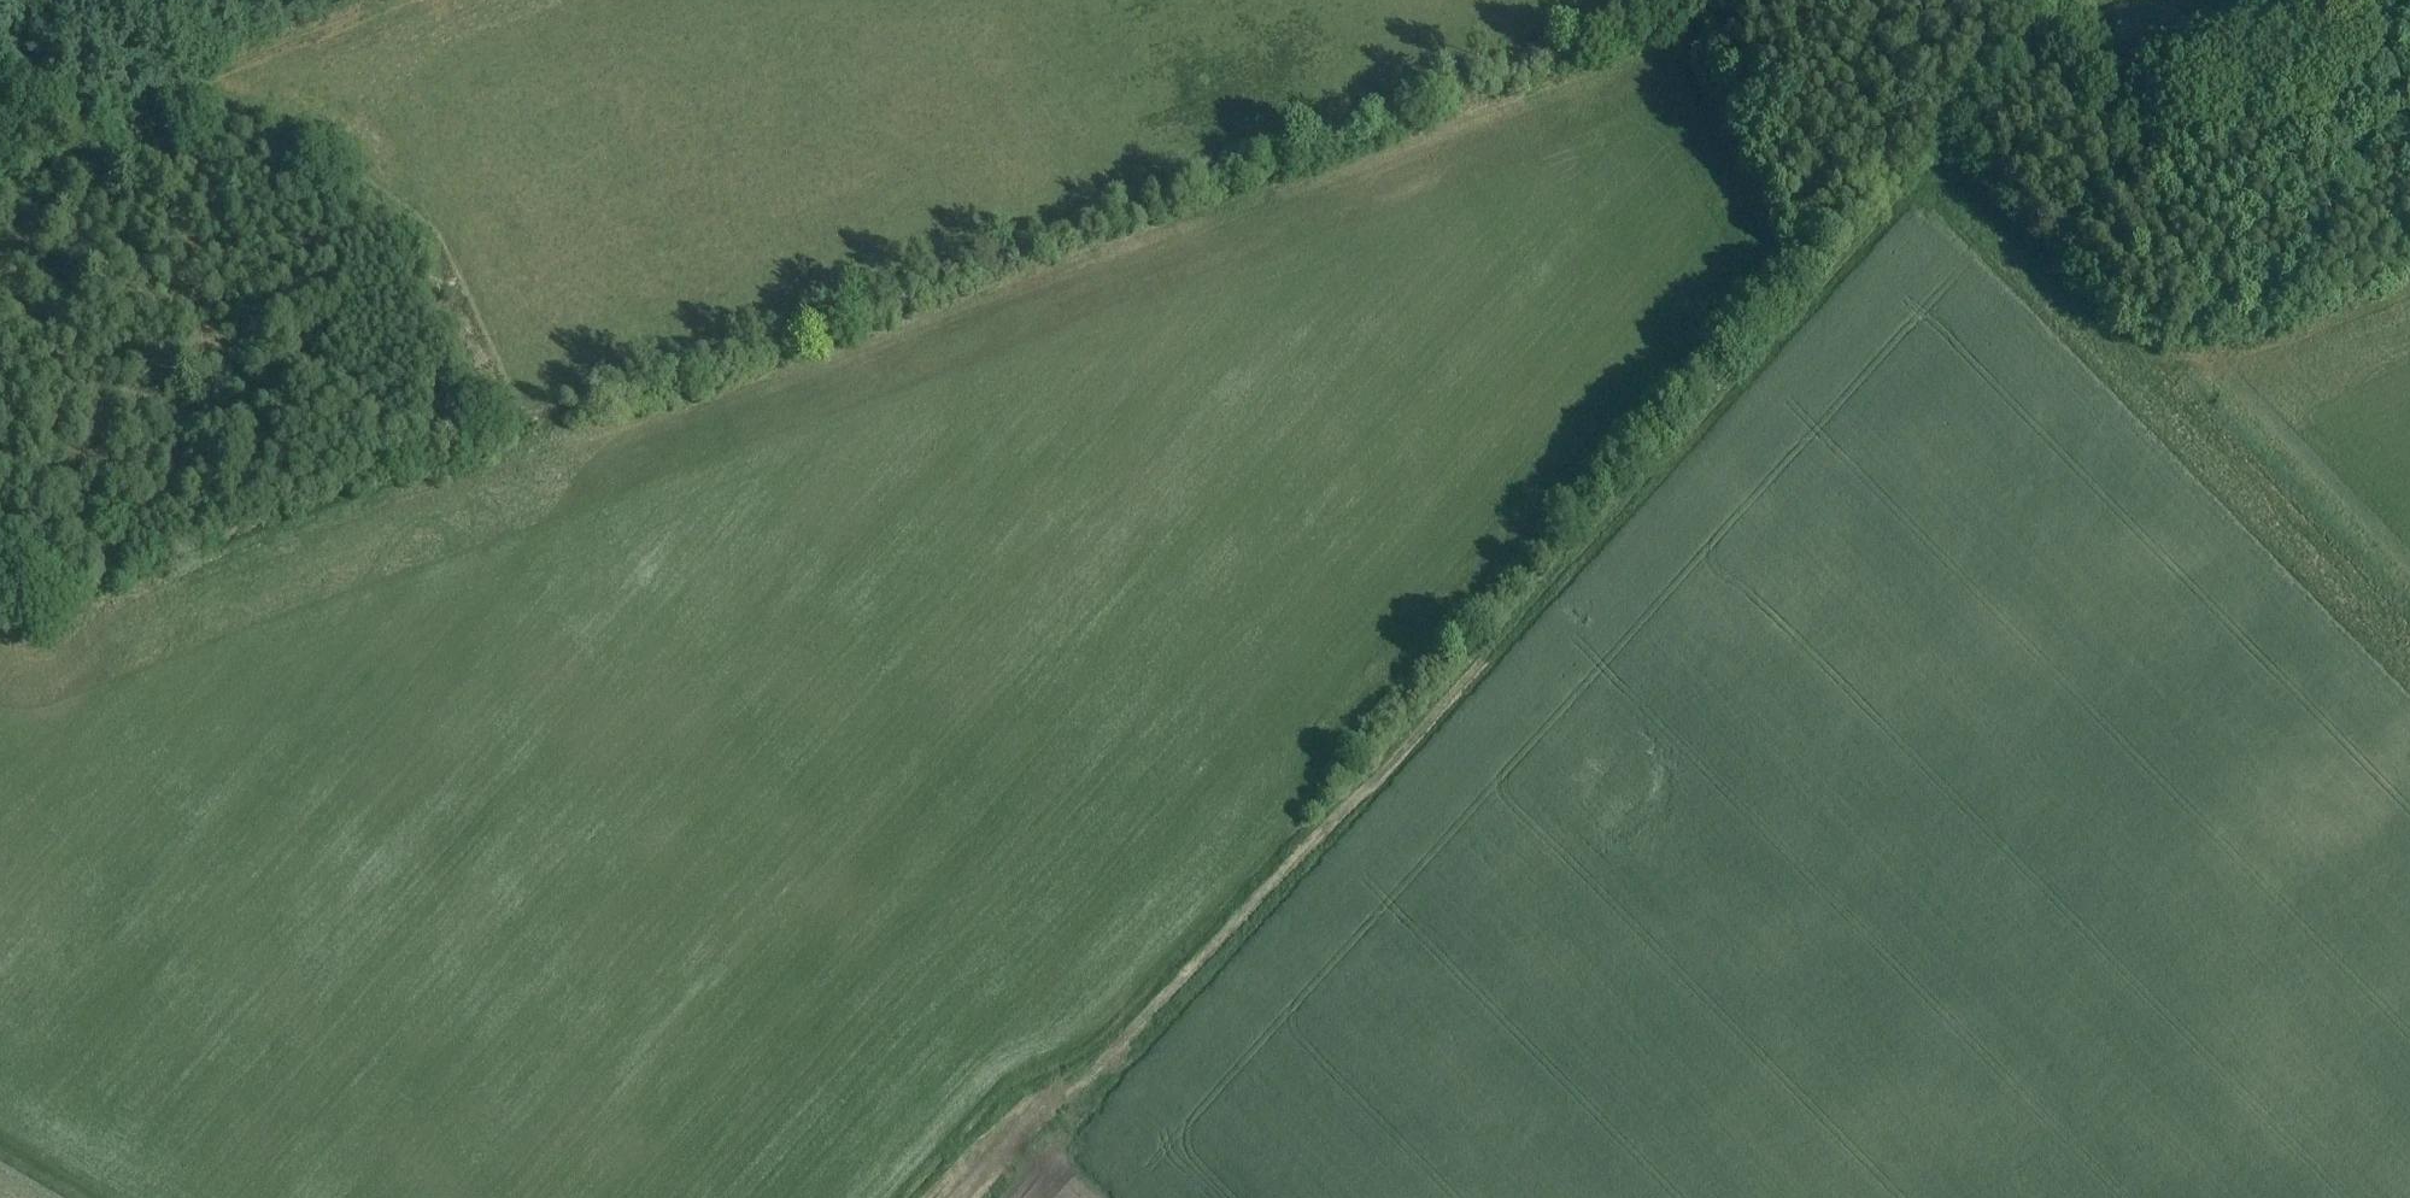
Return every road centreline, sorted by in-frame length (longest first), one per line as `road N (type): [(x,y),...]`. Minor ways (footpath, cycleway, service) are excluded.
road 1 (unclassified): [(962,1197),(1059,1090)]

